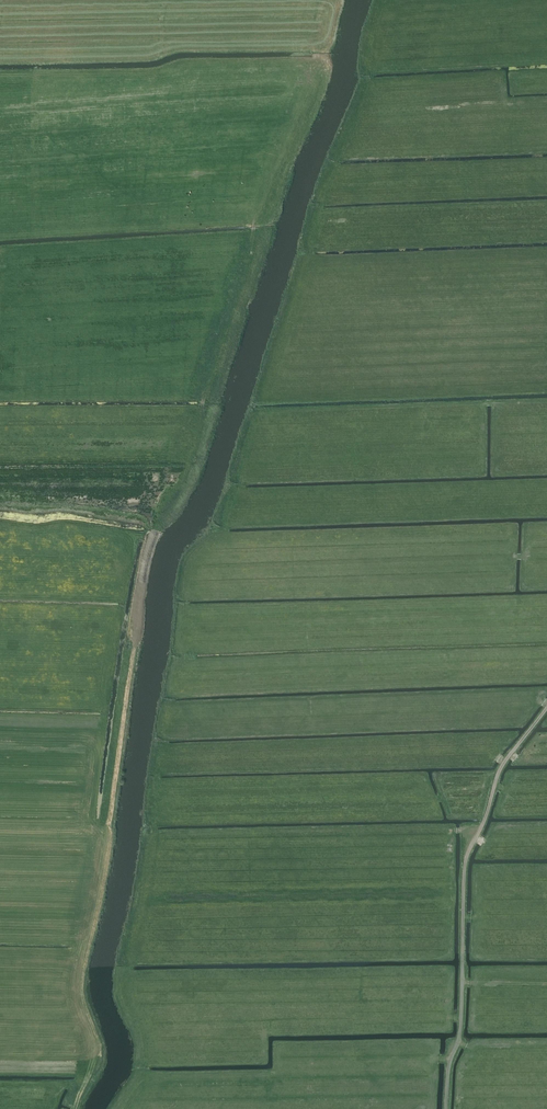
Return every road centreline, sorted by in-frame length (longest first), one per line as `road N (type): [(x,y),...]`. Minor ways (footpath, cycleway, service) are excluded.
road 1 (track): [(446,1108),(461,1025),(465,862),(499,772),(546,708)]

